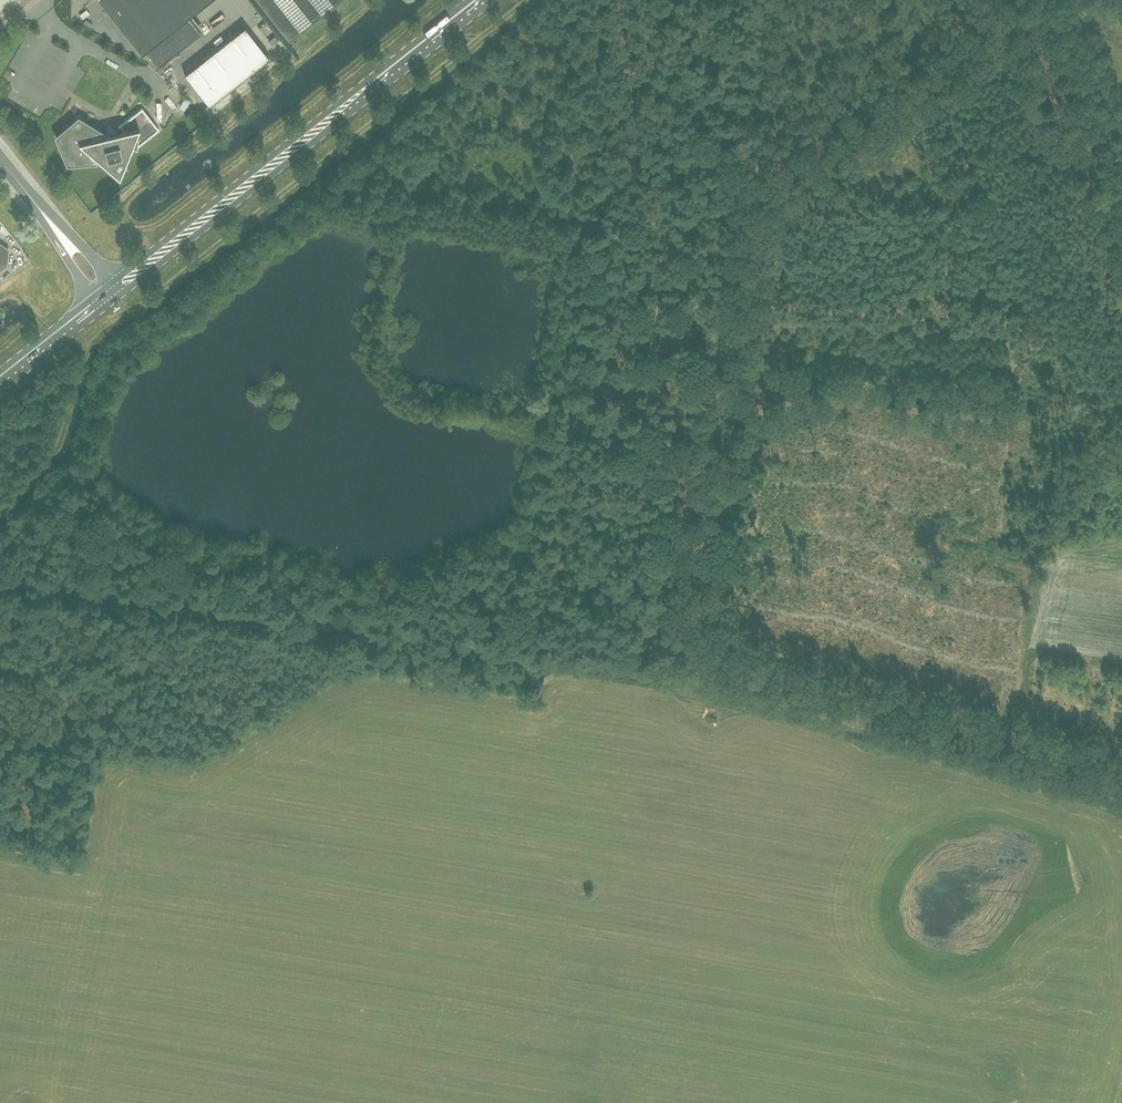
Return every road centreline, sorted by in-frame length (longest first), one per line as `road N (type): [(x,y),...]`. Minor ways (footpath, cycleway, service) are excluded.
road 1 (primary): [(108,296),(483,0)]
road 2 (track): [(1121,802),(666,677)]
road 3 (track): [(1121,165),(1040,0)]
road 4 (unclassified): [(108,296),(0,160)]
road 5 (primary): [(0,381),(108,296)]

